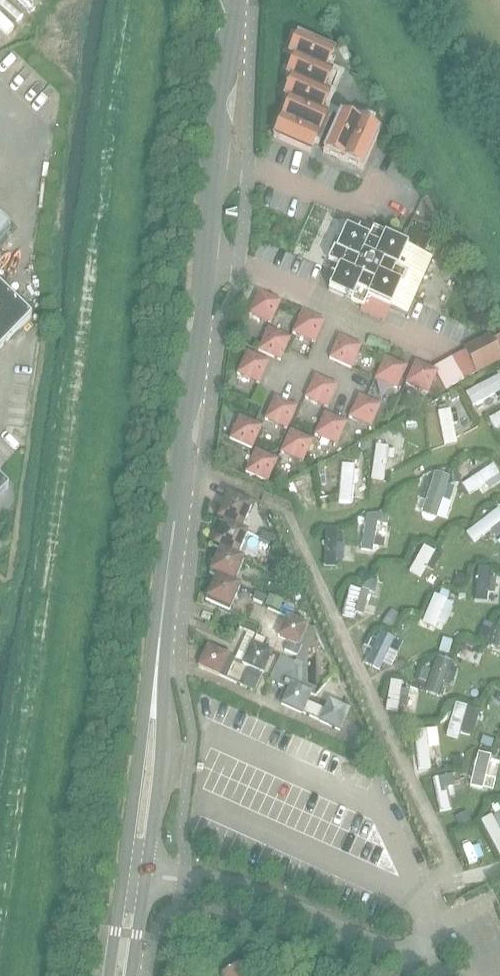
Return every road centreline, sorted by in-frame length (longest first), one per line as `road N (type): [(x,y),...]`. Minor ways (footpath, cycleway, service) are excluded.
road 1 (tertiary): [(156,661),(232,0)]
road 2 (tertiary): [(156,661),(109,975)]
road 3 (tertiary): [(130,975),(161,739),(156,661)]

